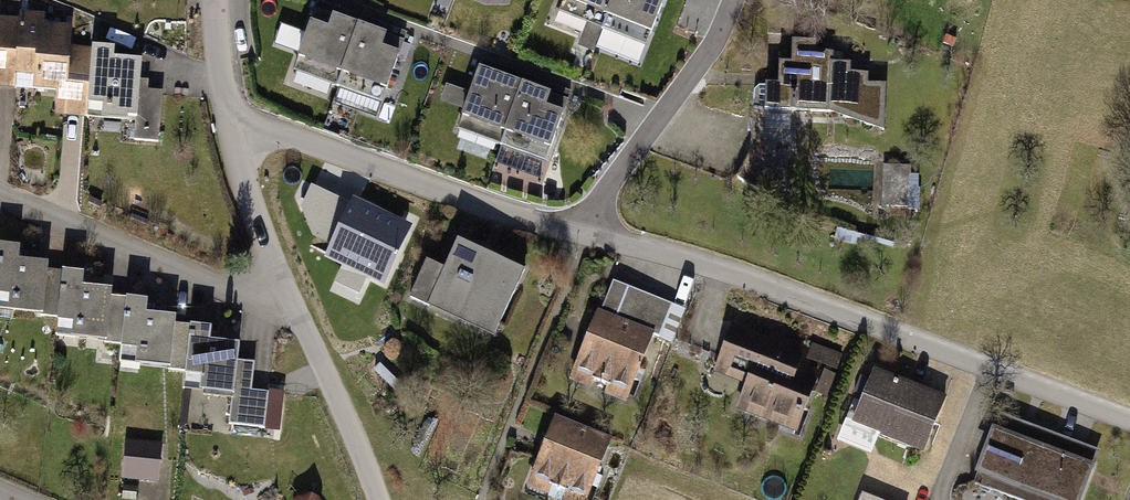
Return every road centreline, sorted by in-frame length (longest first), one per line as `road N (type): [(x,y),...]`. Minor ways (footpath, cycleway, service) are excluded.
road 1 (residential): [(1129,400),(937,332),(577,223)]
road 2 (residential): [(577,223),(232,118)]
road 3 (residential): [(289,300),(262,301),(0,189)]
road 4 (residential): [(745,0),(697,81),(577,223)]
road 5 (residential): [(289,300),(376,499)]
road 6 (residential): [(232,118),(252,207),(289,300)]

